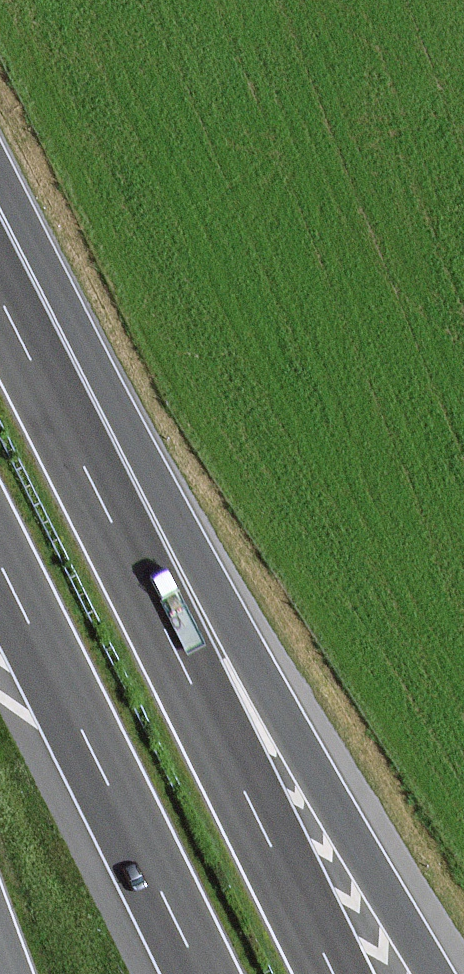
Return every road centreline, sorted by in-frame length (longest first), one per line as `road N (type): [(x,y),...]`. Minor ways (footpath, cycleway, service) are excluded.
road 1 (motorway): [(437,973),(0,231)]
road 2 (motorway): [(334,973),(0,295)]
road 3 (motorway): [(0,564),(200,973)]

